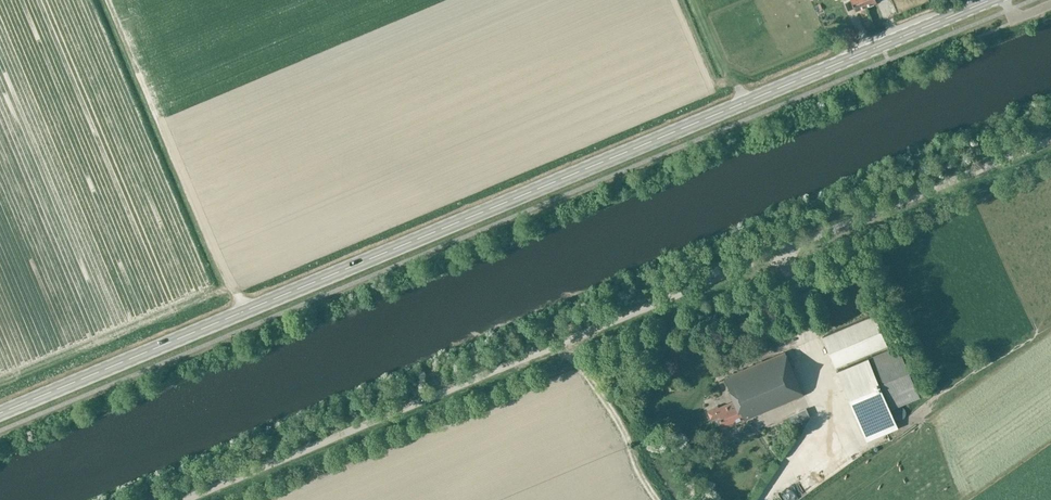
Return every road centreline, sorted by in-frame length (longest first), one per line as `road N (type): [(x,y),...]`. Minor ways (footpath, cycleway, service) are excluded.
road 1 (primary): [(0,414),(990,0)]
road 2 (unclassified): [(175,499),(1050,136)]

